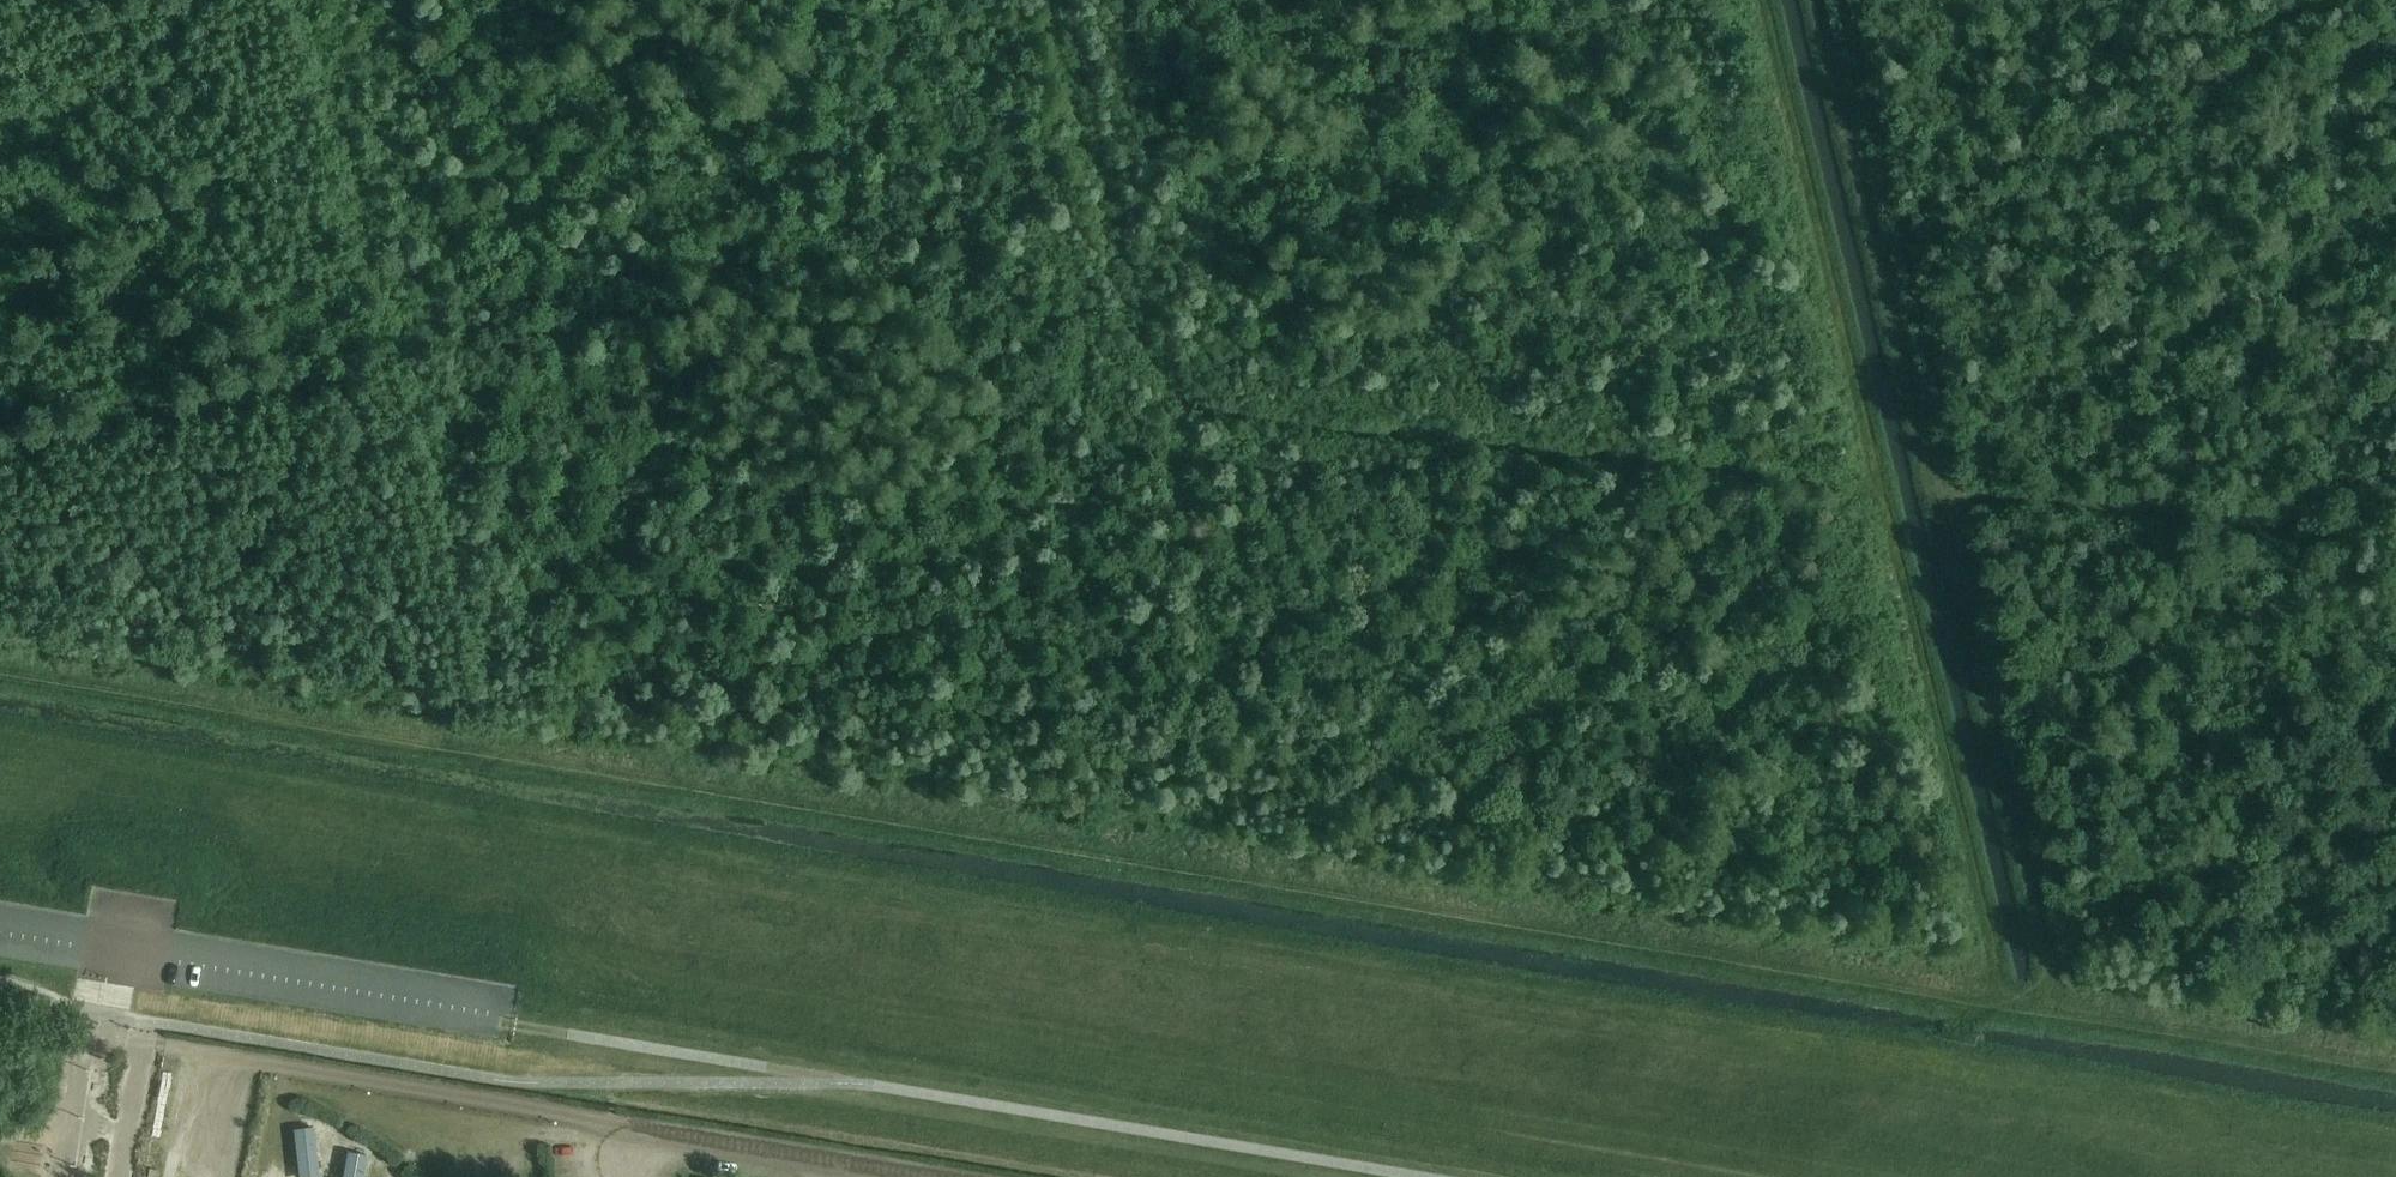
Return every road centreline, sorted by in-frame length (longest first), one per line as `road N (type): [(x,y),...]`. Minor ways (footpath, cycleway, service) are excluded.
road 1 (track): [(500,999),(515,1025),(833,1079)]

